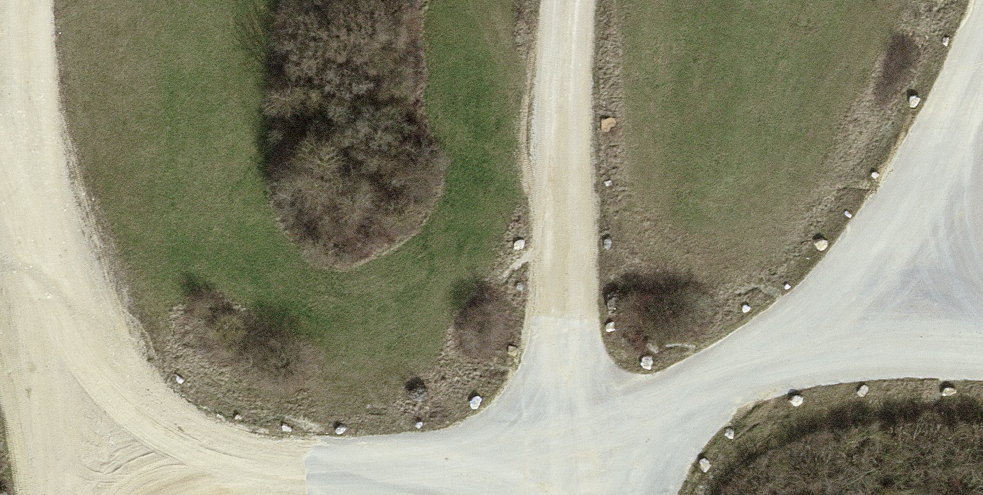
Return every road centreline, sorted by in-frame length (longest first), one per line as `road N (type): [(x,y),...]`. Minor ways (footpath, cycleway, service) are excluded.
road 1 (track): [(564,494),(562,124),(571,0)]
road 2 (track): [(86,459),(313,473),(562,476)]
road 3 (track): [(982,330),(887,307),(744,368),(562,476)]
road 4 (track): [(0,84),(86,459),(82,494)]
road 5 (track): [(887,307),(982,71)]

